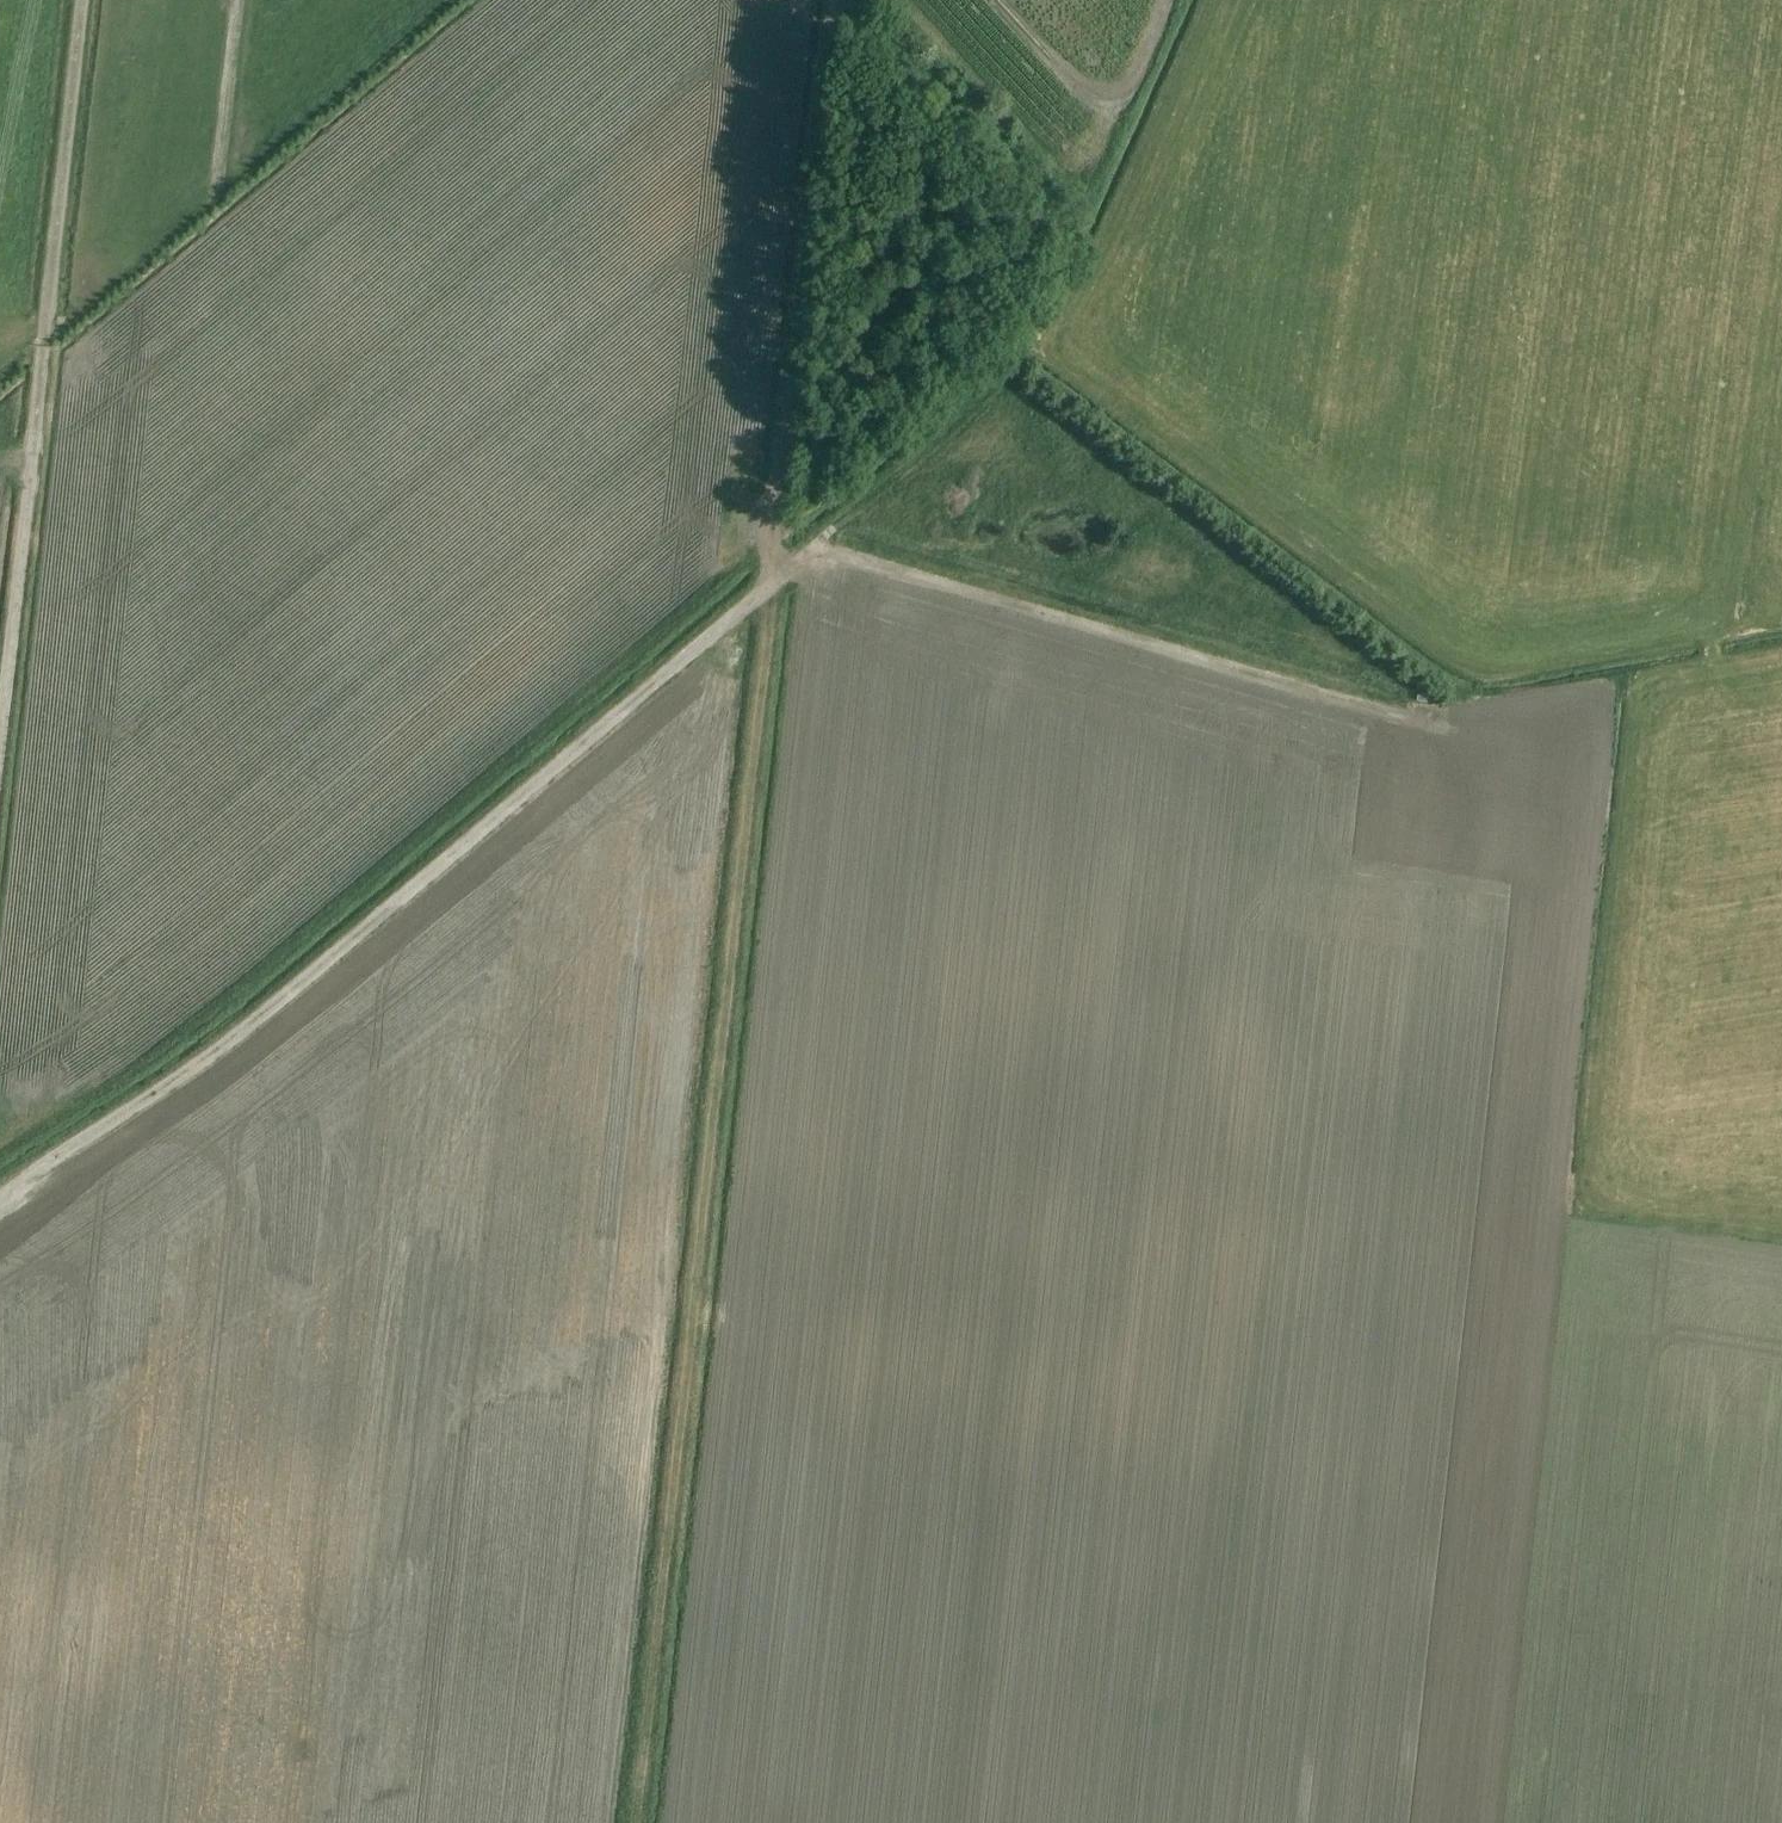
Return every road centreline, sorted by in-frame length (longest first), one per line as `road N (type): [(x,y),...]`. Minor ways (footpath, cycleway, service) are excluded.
road 1 (track): [(0,1179),(128,1116),(762,577),(828,0)]
road 2 (track): [(82,0),(0,718)]

